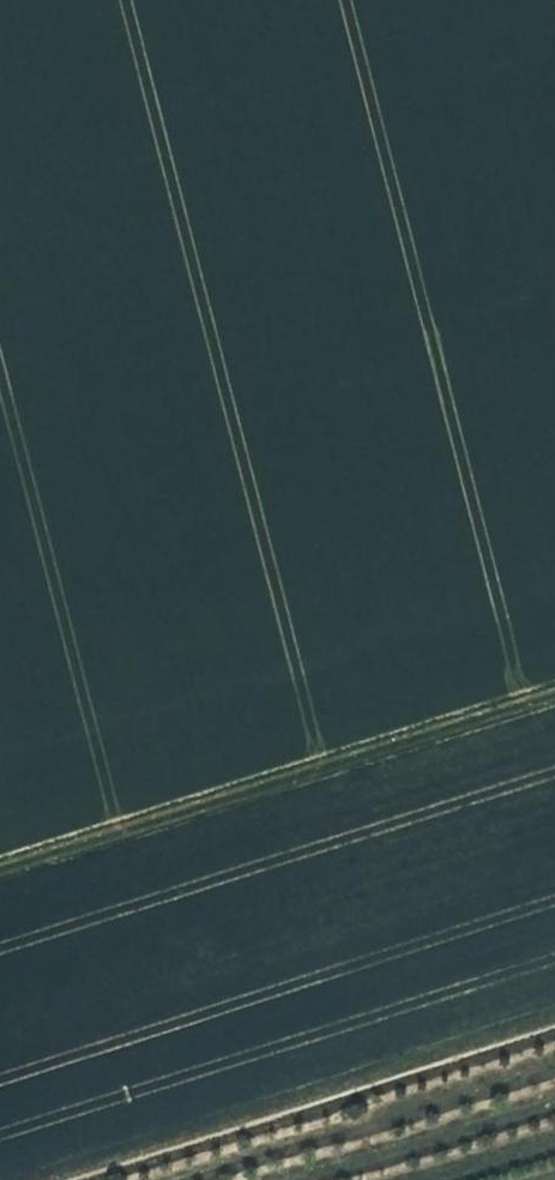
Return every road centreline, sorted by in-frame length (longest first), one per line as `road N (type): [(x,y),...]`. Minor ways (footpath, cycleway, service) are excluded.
road 1 (track): [(554,685),(0,862)]

